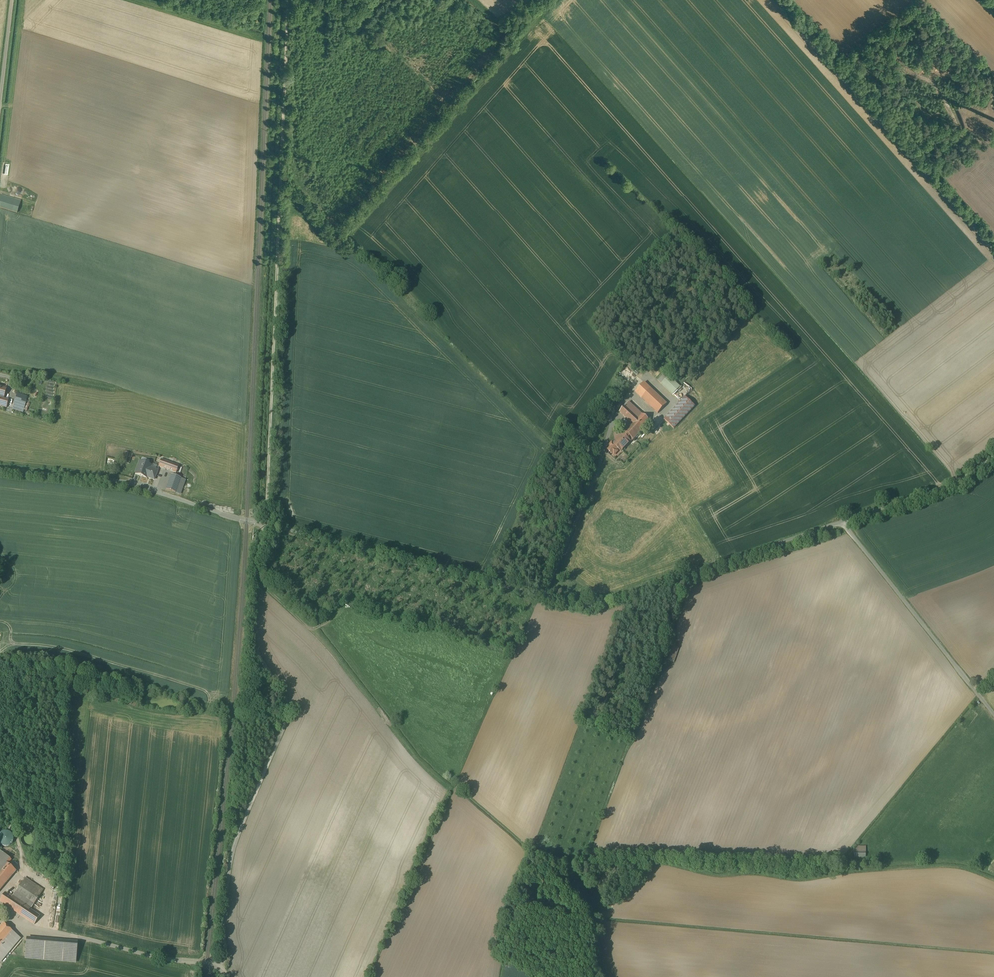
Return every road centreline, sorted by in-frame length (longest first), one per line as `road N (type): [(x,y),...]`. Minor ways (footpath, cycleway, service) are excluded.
road 1 (unclassified): [(0,469),(138,485),(247,521),(578,601),(607,600),(842,523)]
road 2 (track): [(268,526),(289,0)]
road 3 (track): [(220,967),(233,845),(288,713),(254,643),(258,524)]
road 4 (unclassified): [(842,523),(993,716)]
road 5 (unclassified): [(842,523),(961,481),(993,458)]

